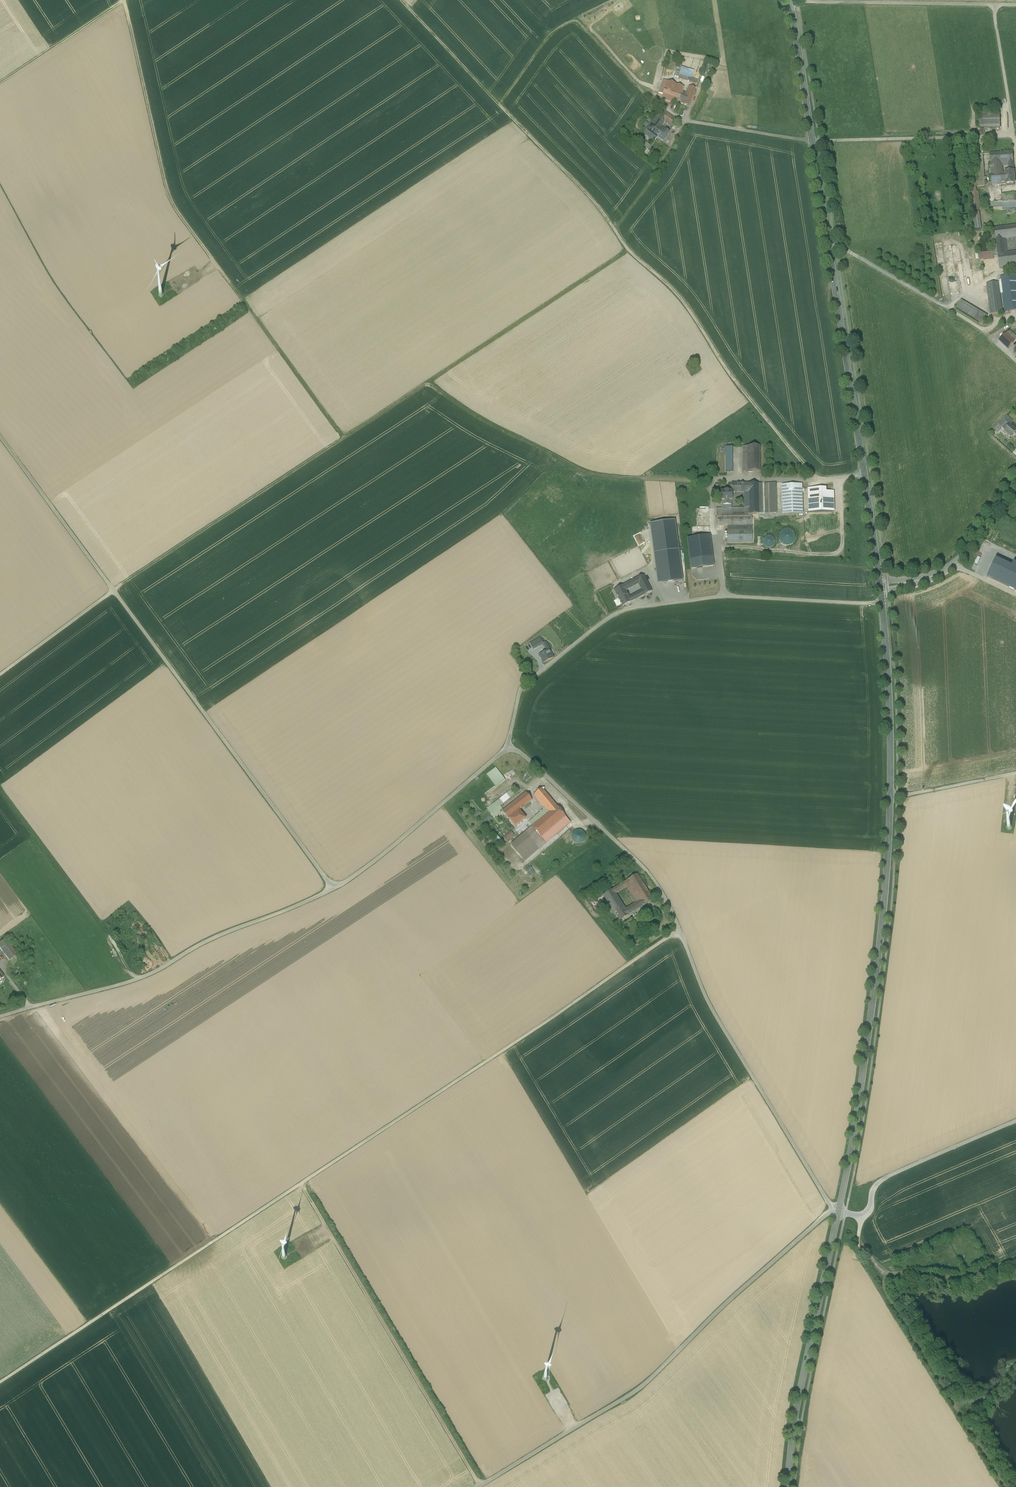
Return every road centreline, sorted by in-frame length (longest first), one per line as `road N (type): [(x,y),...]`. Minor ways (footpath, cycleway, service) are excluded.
road 1 (track): [(679,929),(0,1384)]
road 2 (track): [(400,0),(674,290),(817,481)]
road 3 (secondary): [(839,1212),(887,887),(890,703),(882,603)]
road 4 (track): [(123,0),(170,202),(343,437),(429,381)]
road 5 (secondary): [(791,0),(880,588)]
road 6 (unclassified): [(839,1212),(710,1006),(653,879),(508,749)]
road 7 (unclassified): [(334,889),(0,436)]
road 8 (track): [(839,1212),(826,1214),(648,1375),(476,1486)]
road 9 (unclassified): [(508,749),(522,685),(623,610),(723,597),(882,603)]
road 10 (track): [(429,381),(559,462),(598,477),(817,481)]
road 11 (track): [(500,105),(552,32),(572,20),(648,99),(684,121),(812,142)]
road 12 (unclassified): [(0,1018),(138,979),(334,889)]
road 13 (track): [(480,1485),(304,1185)]
road 14 (secondary): [(788,1486),(839,1212)]
road 15 (track): [(343,437),(113,591)]
road 16 (track): [(888,1275),(887,1297),(1004,1486)]
road 17 (track): [(628,250),(429,381)]
road 18 (track): [(1015,5),(791,2)]
road 19 (unclassified): [(334,889),(508,749)]
road 20 (track): [(830,242),(972,322),(1015,361)]
road 21 (unclassified): [(1015,1119),(887,1177),(863,1217),(839,1212)]
road 22 (track): [(1014,136),(812,142)]
road 23 (track): [(719,548),(839,555),(841,478)]
road 24 (tertiary): [(1015,476),(957,562),(936,576),(880,588)]
road 25 (track): [(1015,1258),(966,1278),(888,1275),(858,1239)]
road 26 (track): [(701,87),(663,163),(615,230)]
road 27 (track): [(1015,156),(994,5)]
road 28 (track): [(122,0),(0,81)]
road 29 (track): [(0,674),(113,591)]
road 30 (track): [(889,795),(1015,774)]

